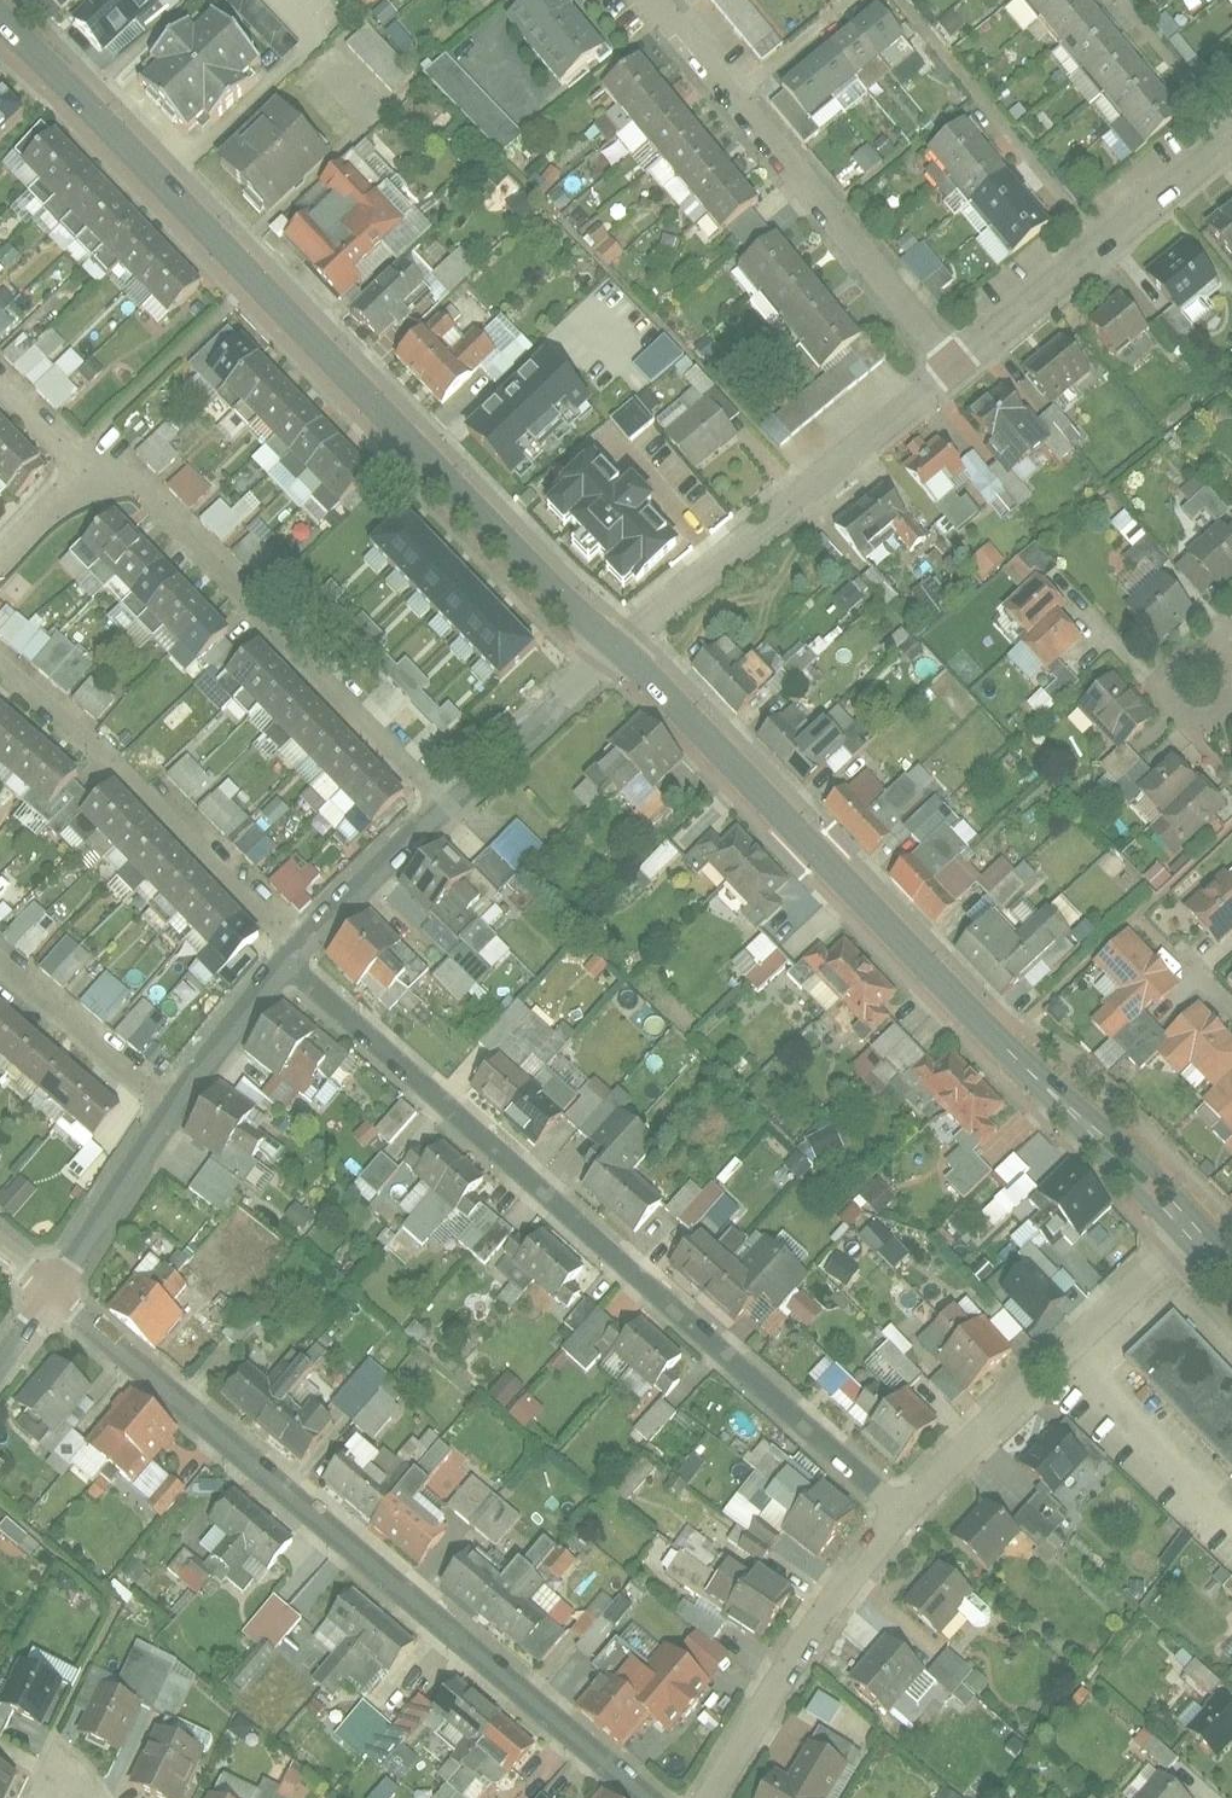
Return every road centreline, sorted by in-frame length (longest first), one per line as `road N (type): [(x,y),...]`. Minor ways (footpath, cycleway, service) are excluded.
road 1 (tertiary): [(616,646),(255,280),(0,6)]
road 2 (residential): [(910,1506),(442,1099),(292,954)]
road 3 (tertiary): [(1185,1230),(616,646)]
road 4 (residential): [(671,1797),(55,1291)]
road 5 (residential): [(441,801),(165,494),(145,482),(115,482)]
road 6 (residential): [(958,359),(616,646)]
road 7 (residential): [(292,954),(135,777),(0,658)]
road 8 (residential): [(1185,1230),(910,1506)]
road 9 (residential): [(910,1506),(767,1687),(710,1797)]
road 10 (residential): [(1231,137),(958,359)]
road 11 (residential): [(958,359),(735,93)]
road 12 (residential): [(616,646),(441,801)]
road 13 (residential): [(168,1105),(0,960)]
road 14 (residential): [(168,1105),(55,1291)]
road 15 (residential): [(441,801),(292,954)]
road 16 (residential): [(292,954),(168,1105)]
road 17 (residential): [(115,482),(78,457),(0,381)]
road 18 (residential): [(735,93),(853,0)]
road 19 (residential): [(115,482),(59,501),(0,561)]

